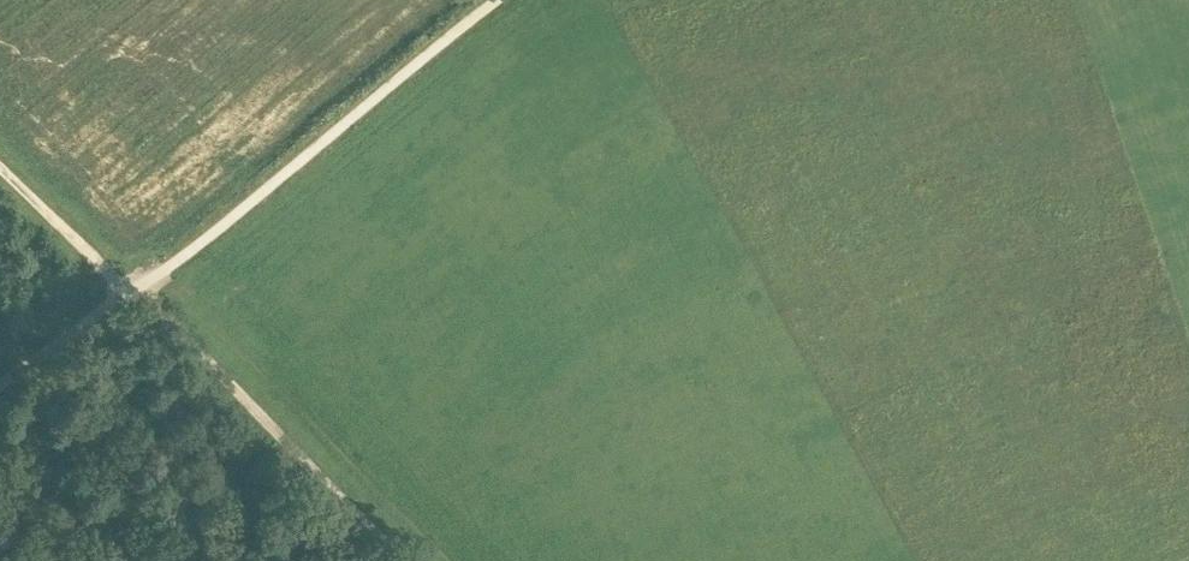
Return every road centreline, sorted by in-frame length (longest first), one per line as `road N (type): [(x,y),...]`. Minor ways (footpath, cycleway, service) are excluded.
road 1 (track): [(407,560),(131,285)]
road 2 (track): [(0,162),(131,285)]

